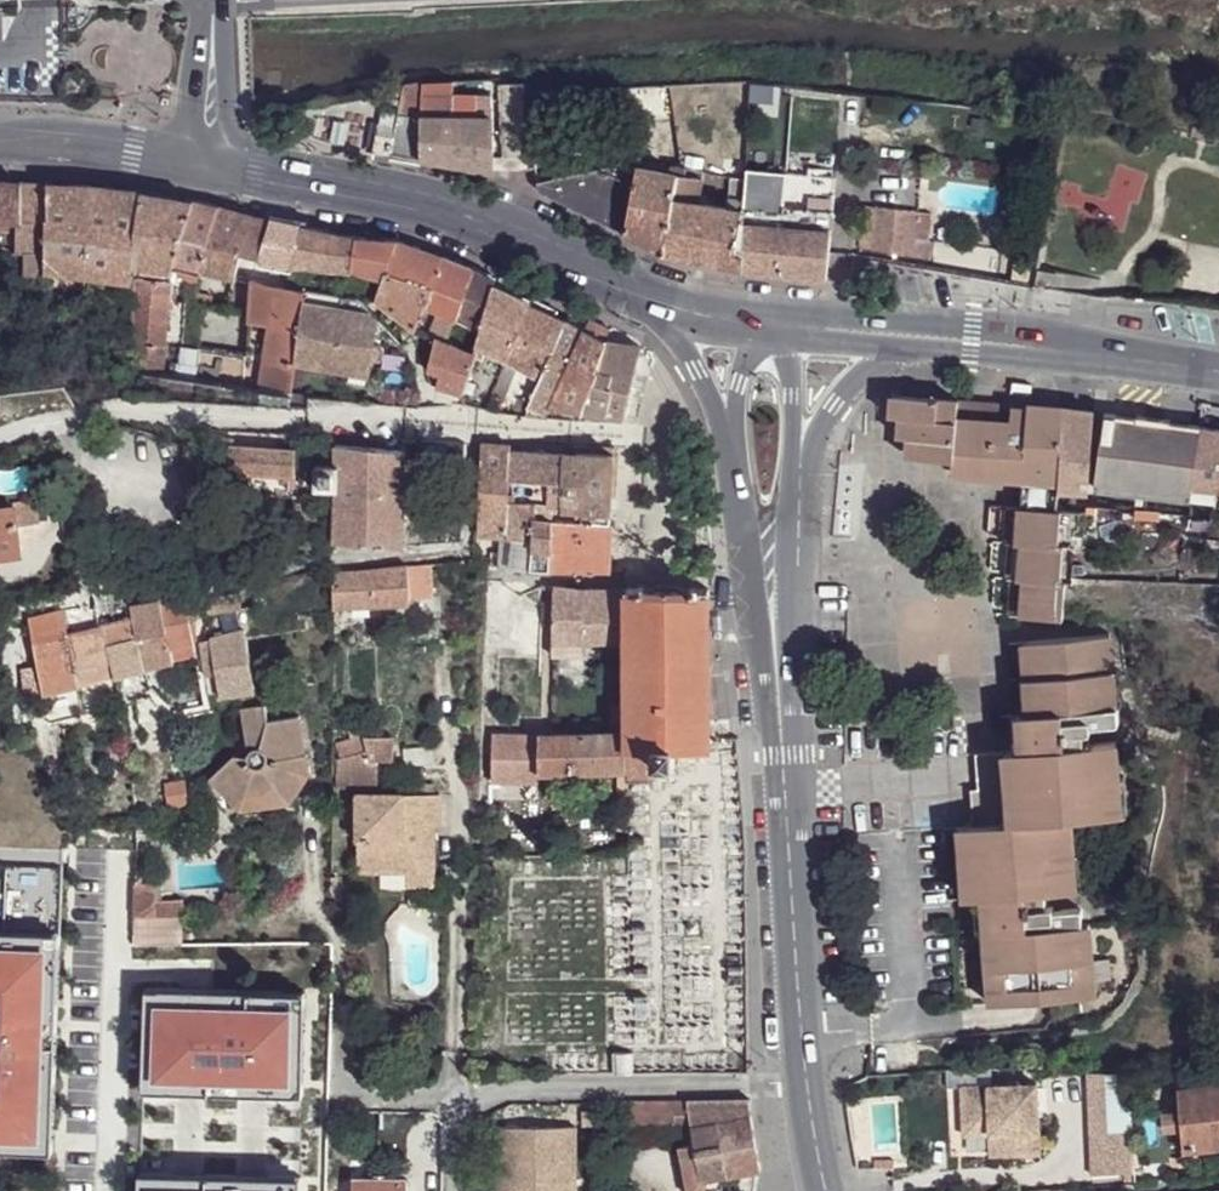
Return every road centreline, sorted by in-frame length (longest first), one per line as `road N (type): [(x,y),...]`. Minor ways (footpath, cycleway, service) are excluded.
road 1 (tertiary): [(772,579),(806,1085)]
road 2 (secondary): [(653,302),(457,217),(198,162)]
road 3 (residential): [(458,1190),(458,1098),(531,1084),(806,1085)]
road 4 (unclassified): [(0,438),(135,408),(410,422)]
road 5 (secondary): [(1218,375),(1078,352),(900,336)]
road 6 (residential): [(481,575),(608,583),(772,579)]
road 7 (secondary): [(0,141),(69,141),(198,162)]
road 8 (secondary): [(215,0),(198,162)]
road 9 (tertiary): [(653,302),(733,443)]
road 10 (tertiary): [(796,456),(829,402),(900,336)]
road 11 (tertiary): [(796,456),(787,325)]
road 12 (tertiary): [(750,322),(733,443)]

